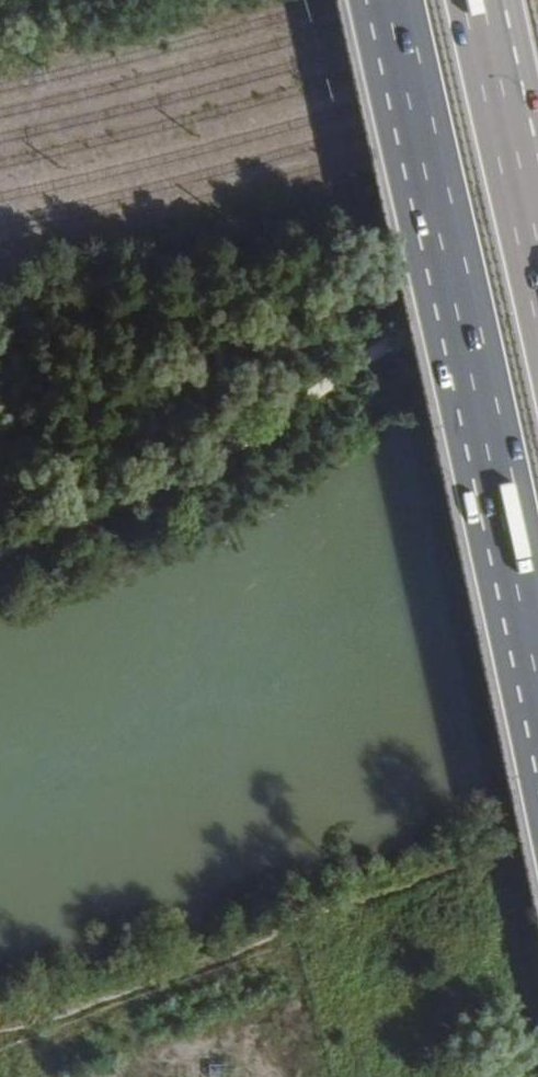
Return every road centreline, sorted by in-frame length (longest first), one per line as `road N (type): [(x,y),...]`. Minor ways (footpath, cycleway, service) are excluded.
road 1 (motorway): [(379,0),(537,725)]
road 2 (motorway): [(537,295),(473,0)]
road 3 (track): [(295,927),(537,835)]

